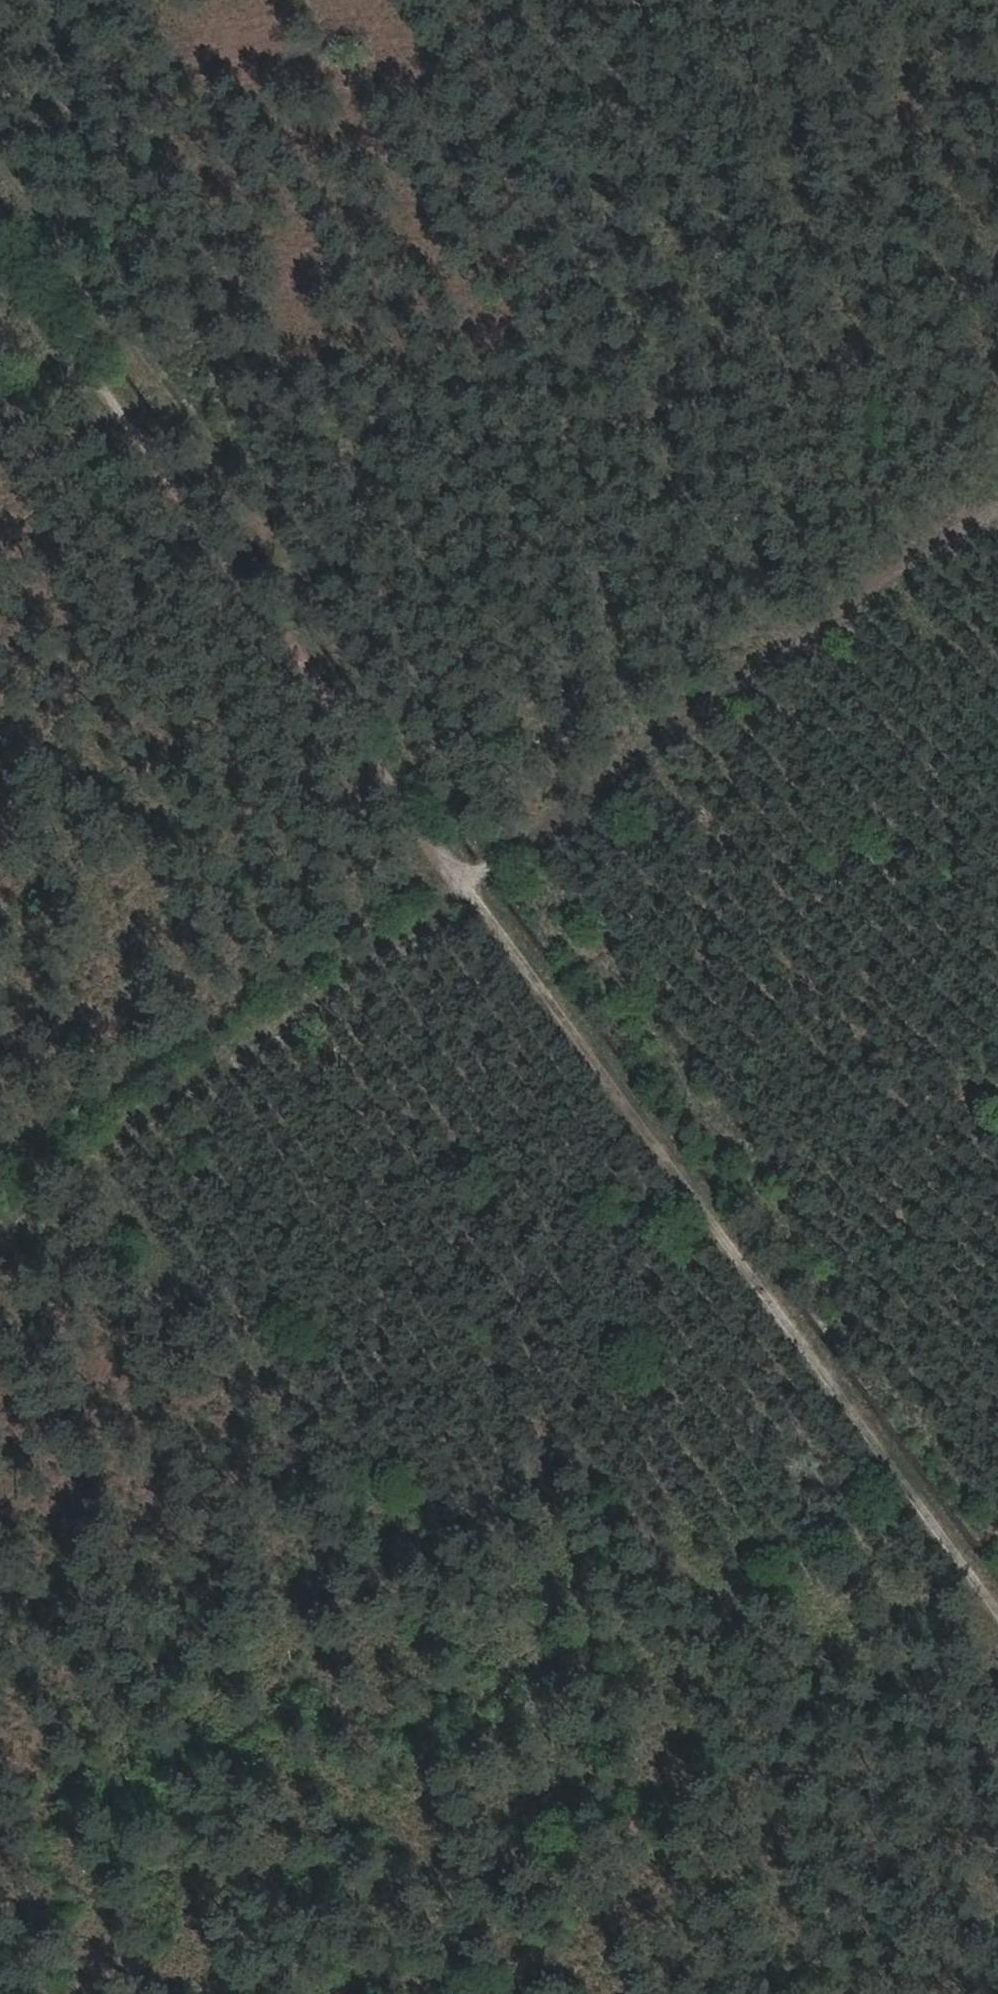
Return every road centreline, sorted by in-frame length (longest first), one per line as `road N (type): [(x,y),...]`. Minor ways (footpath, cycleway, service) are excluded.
road 1 (track): [(997,1613),(0,240)]
road 2 (track): [(465,879),(933,541),(997,506)]

